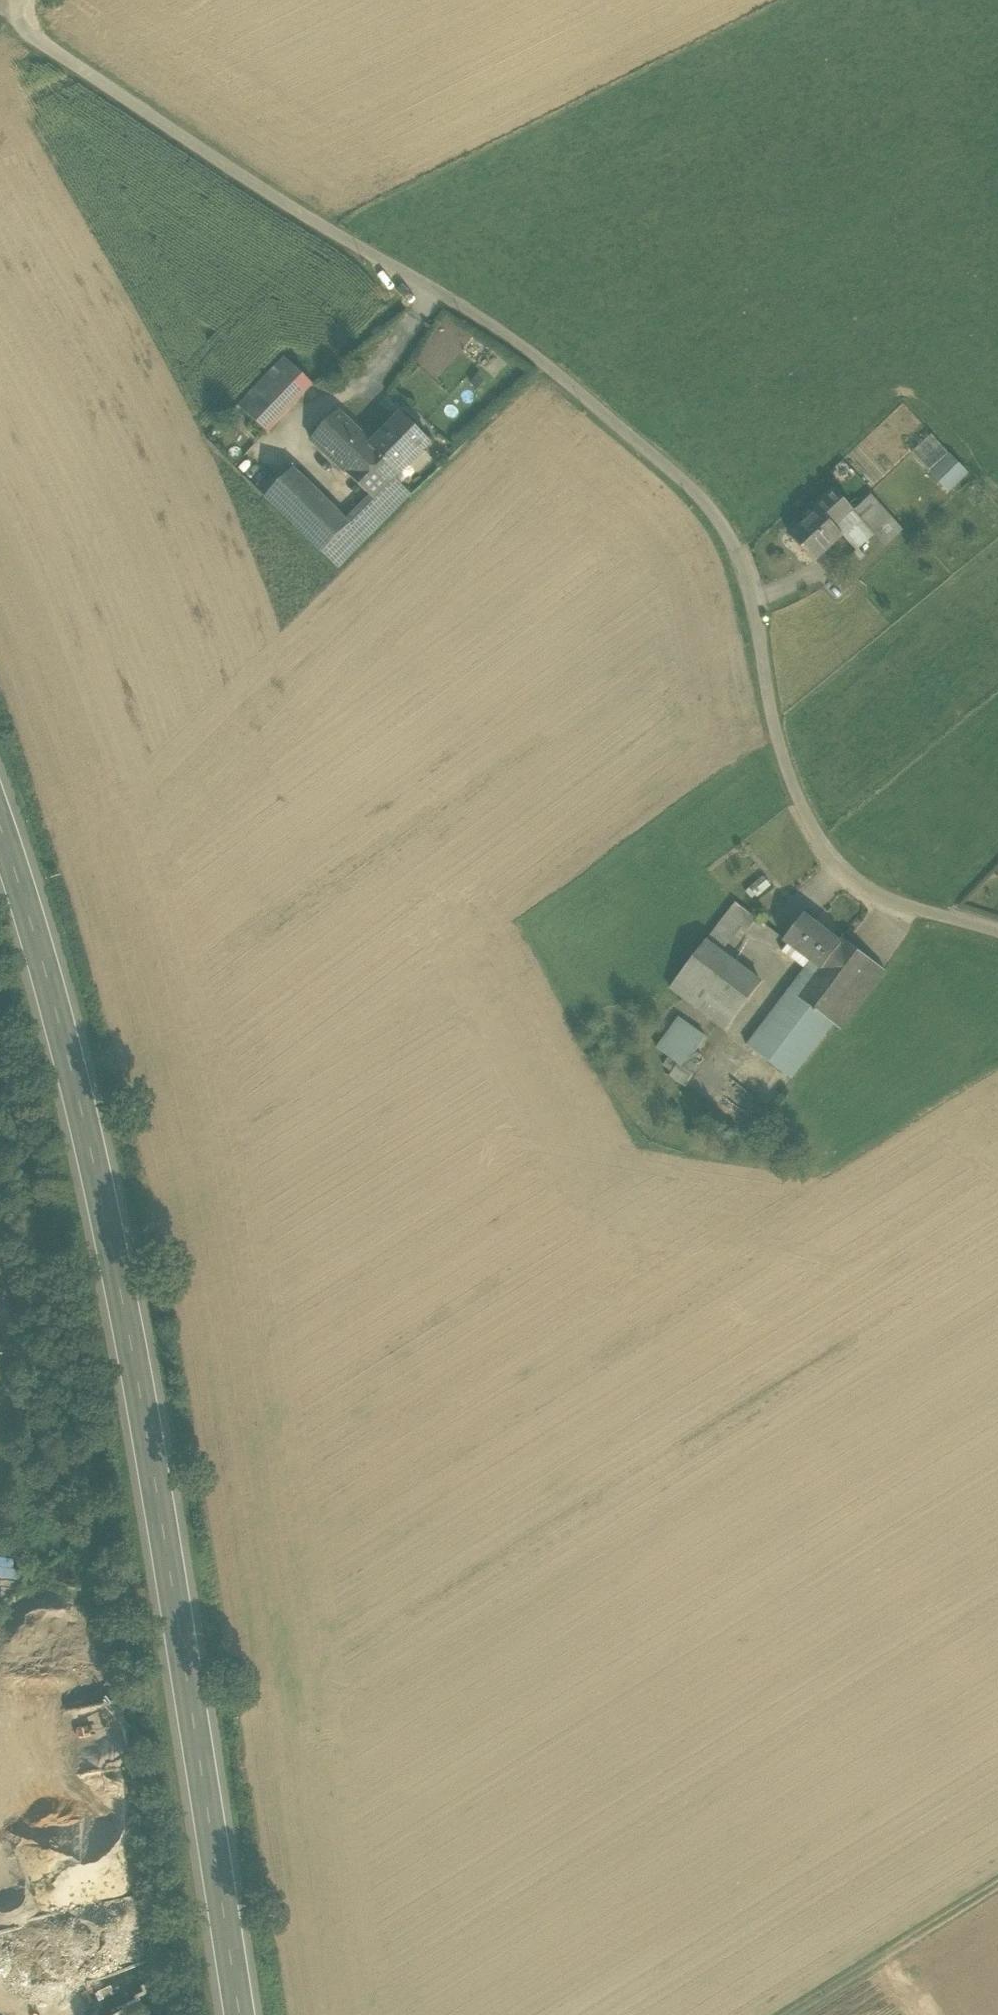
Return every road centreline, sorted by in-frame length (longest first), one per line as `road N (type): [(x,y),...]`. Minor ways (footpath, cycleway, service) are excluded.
road 1 (unclassified): [(997,936),(895,902),(843,866),(798,802),(740,558),(693,489),(539,362),(80,70),(3,0)]
road 2 (secondary): [(0,828),(109,1218),(239,2014)]

